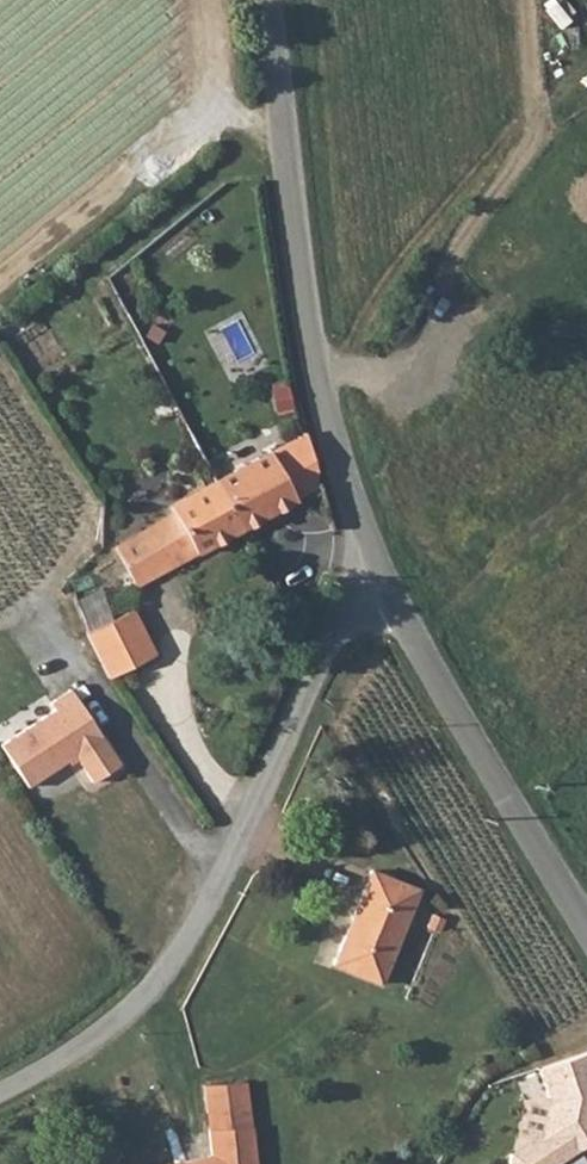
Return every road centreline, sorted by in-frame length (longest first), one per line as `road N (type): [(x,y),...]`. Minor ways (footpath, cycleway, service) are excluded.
road 1 (unclassified): [(0,1089),(113,1021),(163,972),(202,911),(316,652),(339,618),(381,587)]
road 2 (unclassified): [(381,587),(316,380),(268,0)]
road 3 (track): [(319,391),(523,108),(513,0)]
road 4 (unclassified): [(586,936),(381,587)]
road 5 (track): [(408,634),(586,480)]
road 6 (track): [(280,104),(207,116),(198,0)]

